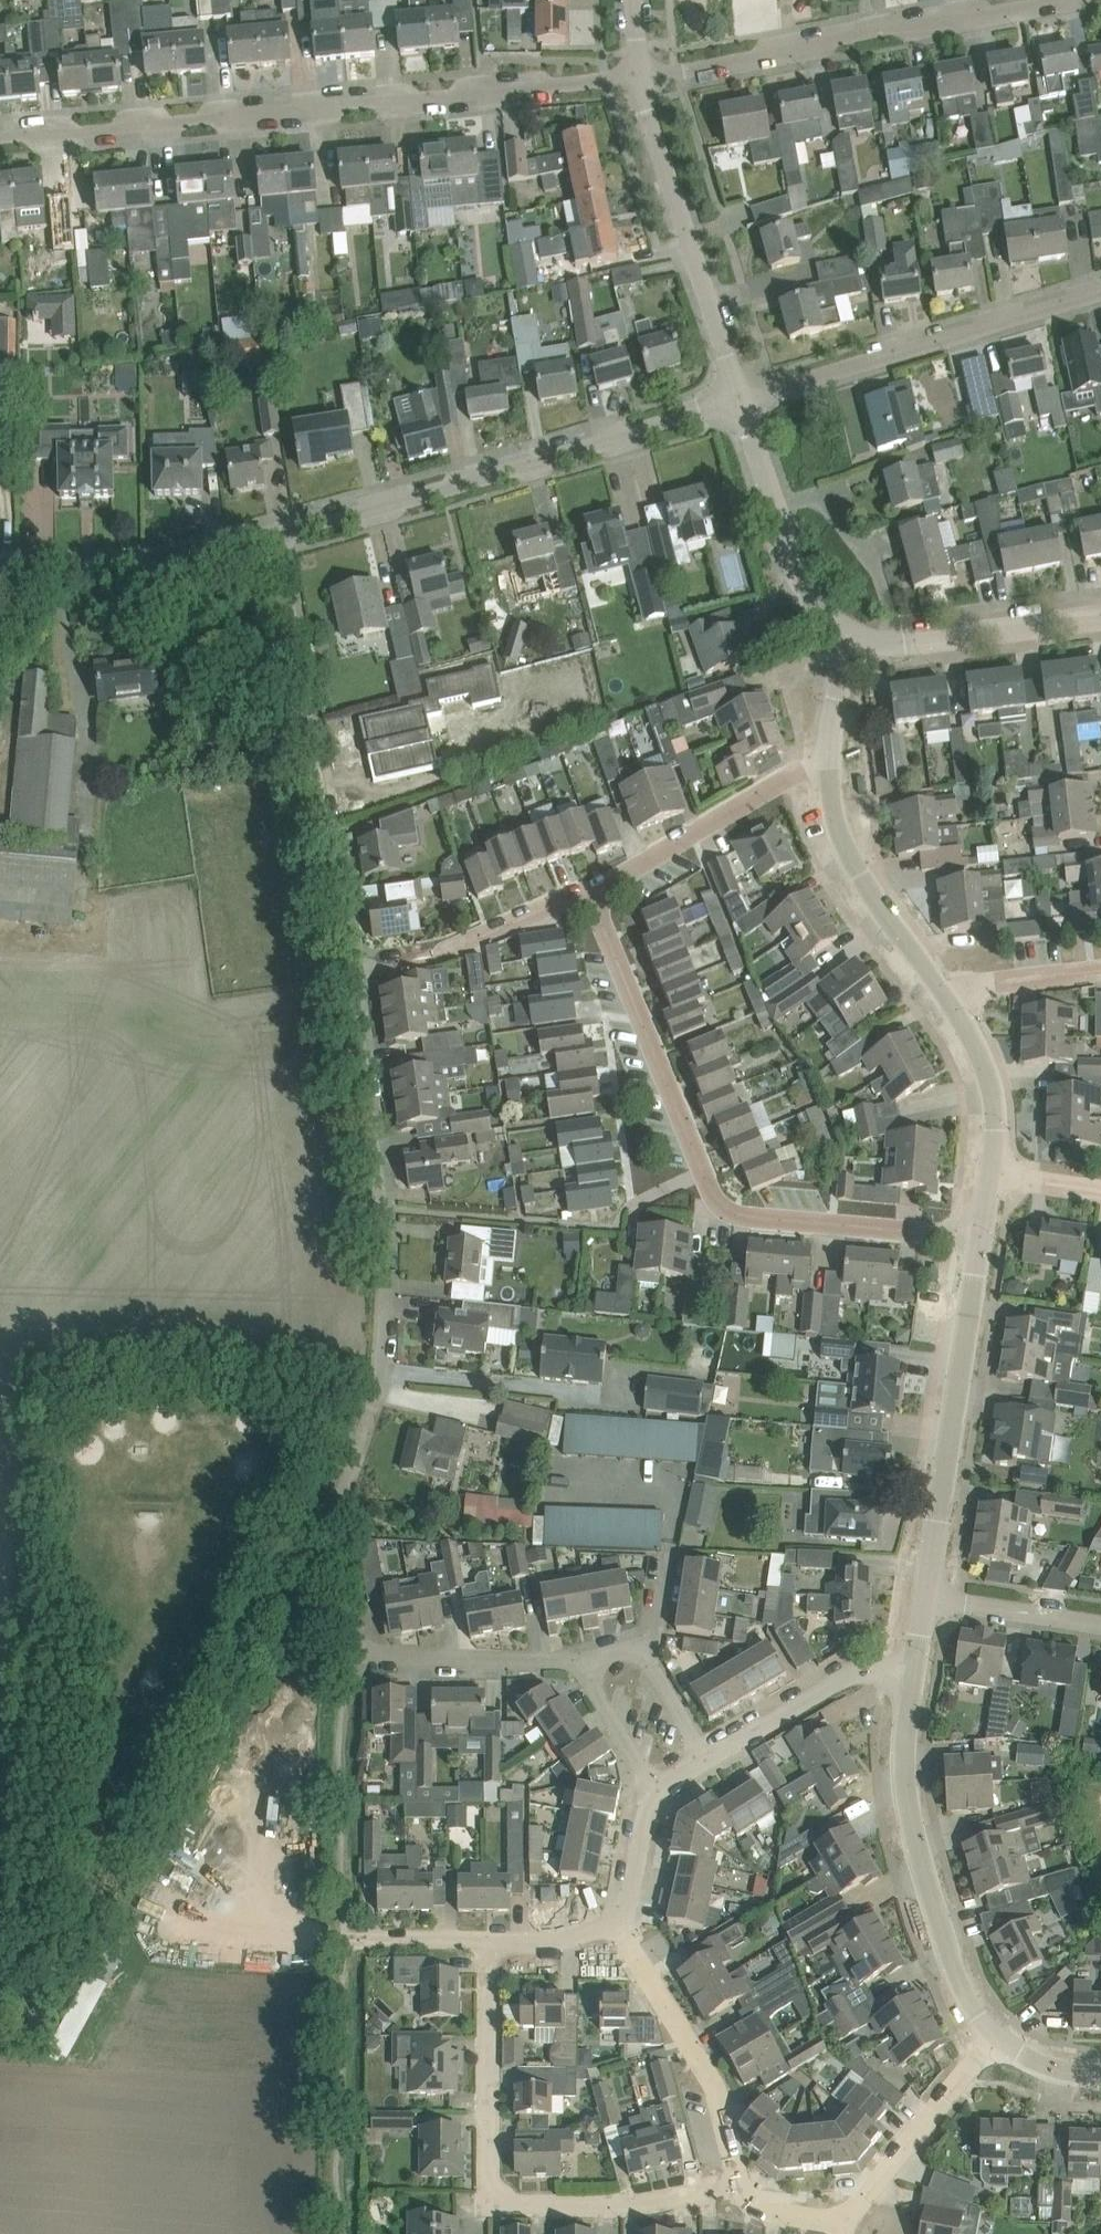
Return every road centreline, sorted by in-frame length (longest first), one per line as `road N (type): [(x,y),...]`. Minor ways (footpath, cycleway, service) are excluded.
road 1 (residential): [(0,138),(638,78)]
road 2 (residential): [(979,1237),(726,1209),(704,1178),(592,892)]
road 3 (residential): [(330,1524),(371,1408),(386,1288),(348,970)]
road 4 (residential): [(731,2181),(627,2209),(481,2212),(486,1942)]
road 5 (residential): [(282,531),(739,400)]
road 6 (residential): [(348,970),(282,531)]
road 7 (residential): [(638,78),(1036,0)]
road 8 (residential): [(912,1680),(904,1801),(956,1983),(994,2038)]
road 9 (residential): [(739,400),(1100,291)]
road 10 (residential): [(979,1237),(926,1599)]
road 11 (residential): [(739,400),(638,78)]
road 12 (residential): [(0,575),(165,564),(282,531)]
road 13 (residential): [(731,2181),(695,2055),(620,1924)]
road 14 (residential): [(851,641),(798,588),(739,400)]
road 15 (residential): [(592,892),(799,777),(828,775)]
road 16 (residential): [(348,970),(455,949),(592,892)]
road 17 (residential): [(1100,617),(905,645),(851,641)]
road 18 (residential): [(828,775),(835,831),(857,873),(941,986)]
road 19 (residential): [(994,2038),(844,2219)]
road 20 (residential): [(707,1757),(857,1671),(912,1680)]
road 21 (residential): [(941,986),(988,1075),(995,1118),(991,1172)]
road 22 (residential): [(382,1658),(579,1662)]
road 23 (residential): [(1100,1626),(926,1599)]
road 24 (residential): [(941,986),(1100,967)]
road 25 (residential): [(654,1788),(579,1662)]
road 26 (residential): [(620,1924),(654,1788)]
road 27 (residential): [(851,641),(831,722),(828,775)]
road 28 (residential): [(486,1942),(544,1942),(620,1924)]
road 29 (residential): [(844,2219),(782,2223),(742,2203),(731,2181)]
road 30 (residential): [(707,1757),(652,1647)]

